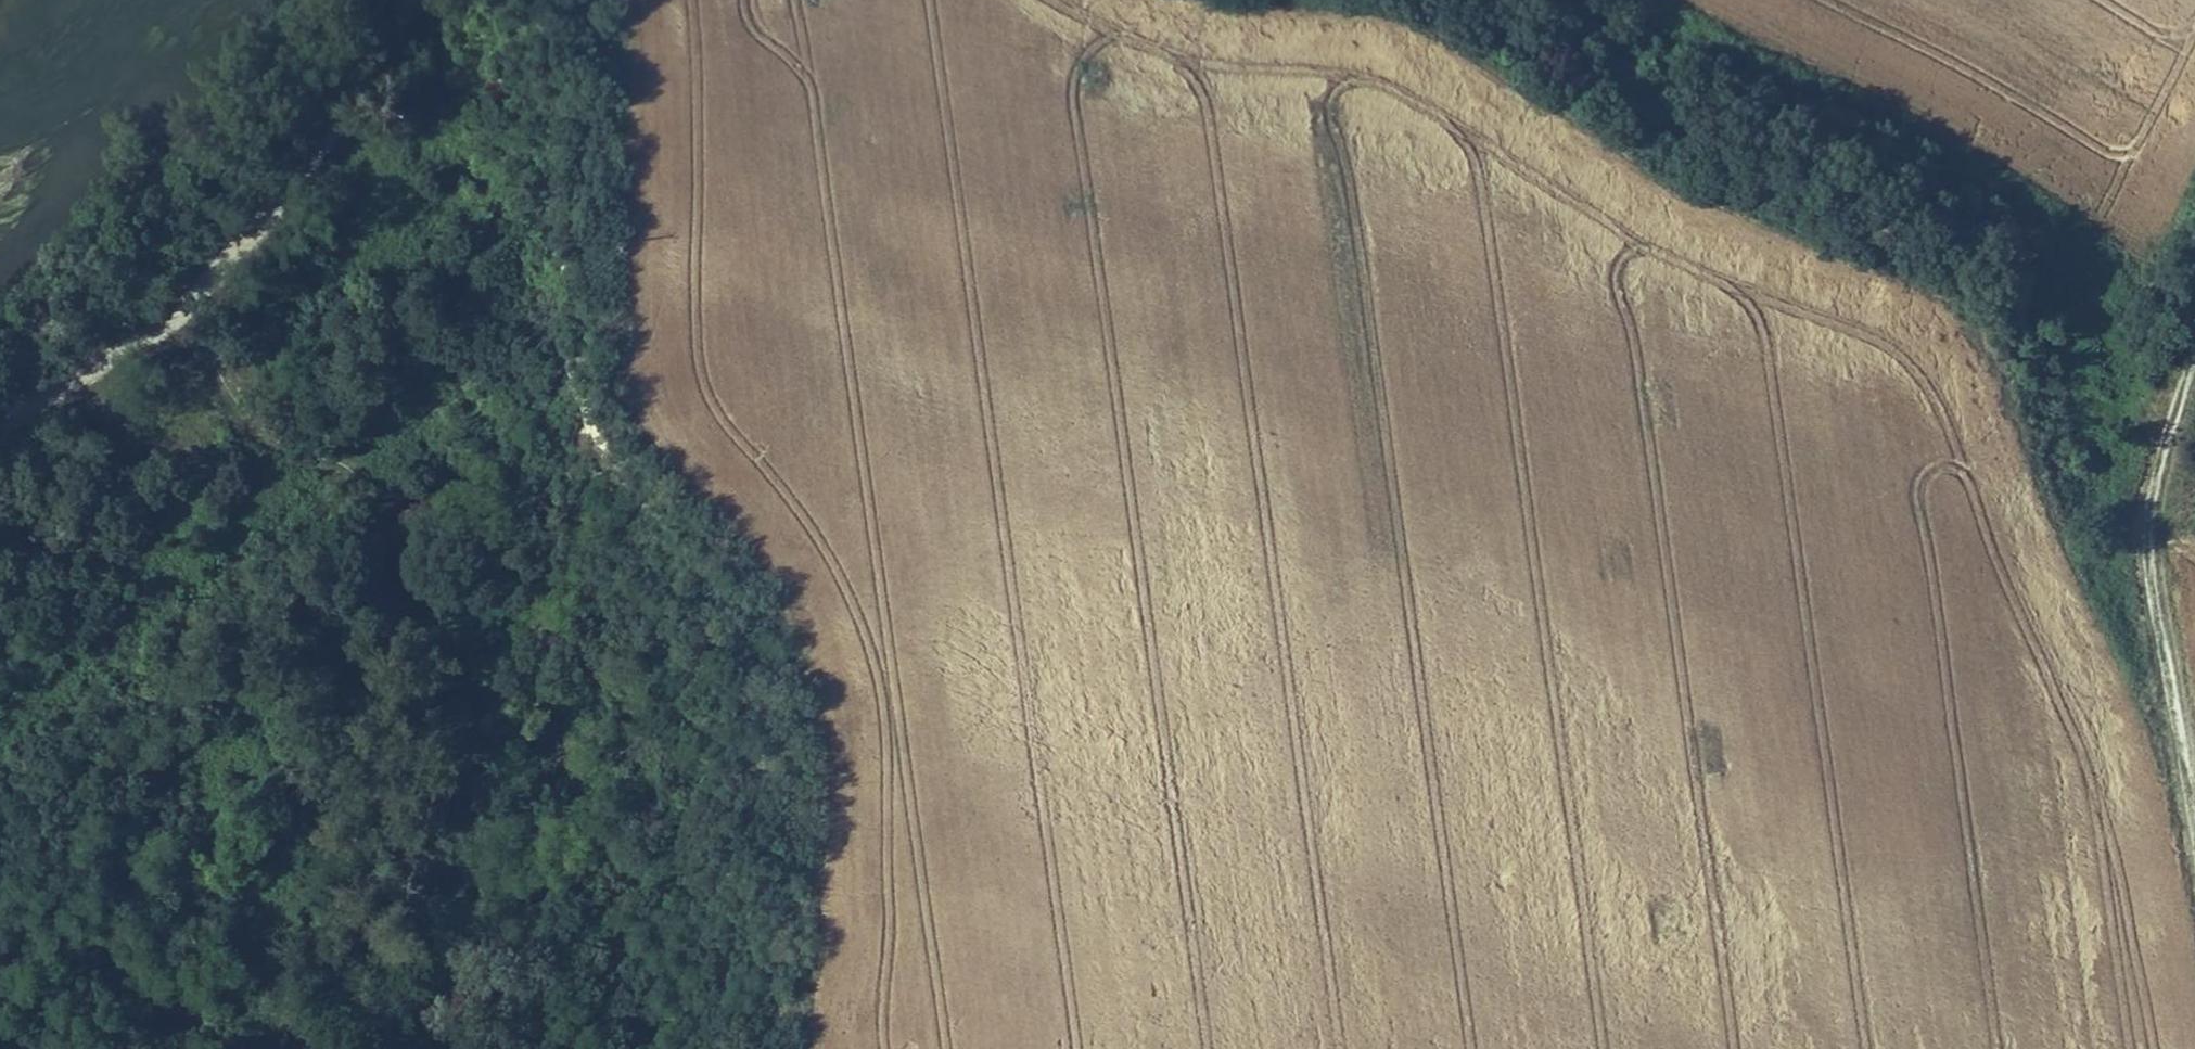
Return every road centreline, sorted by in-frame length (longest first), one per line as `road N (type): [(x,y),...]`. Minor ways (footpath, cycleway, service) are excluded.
road 1 (track): [(0,426),(96,372),(197,296),(416,0)]
road 2 (track): [(2194,359),(2163,466),(2153,532),(2153,596),(2194,813)]

